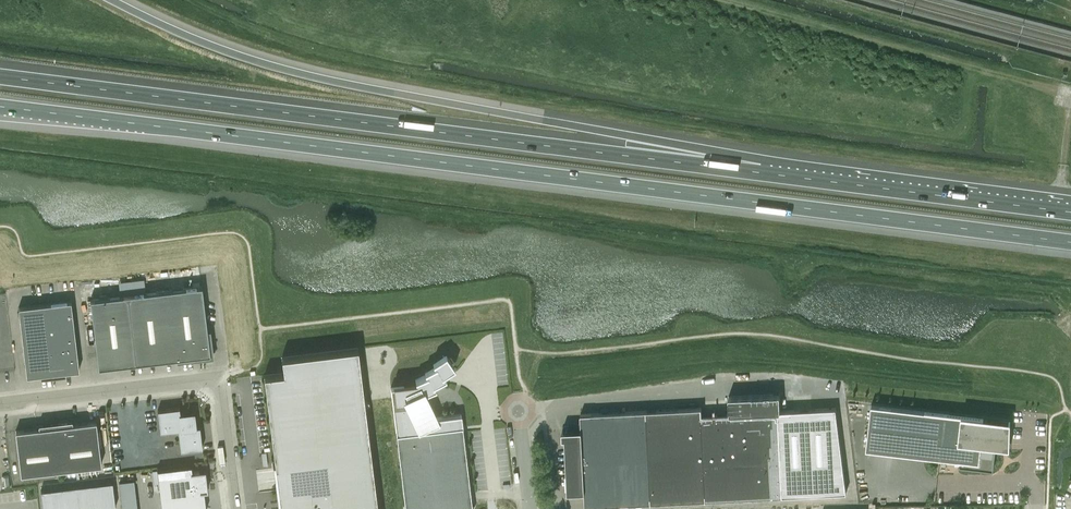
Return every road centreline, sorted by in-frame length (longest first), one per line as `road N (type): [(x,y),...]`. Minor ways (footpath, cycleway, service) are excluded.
road 1 (motorway): [(0,107),(1070,243)]
road 2 (motorway): [(764,174),(0,77)]
road 3 (motorway): [(764,174),(610,135),(296,74),(239,59),(113,0)]
road 4 (unclassified): [(0,404),(218,380),(234,508)]
road 5 (track): [(1059,88),(727,0)]
road 6 (motorway): [(1070,212),(764,174)]

